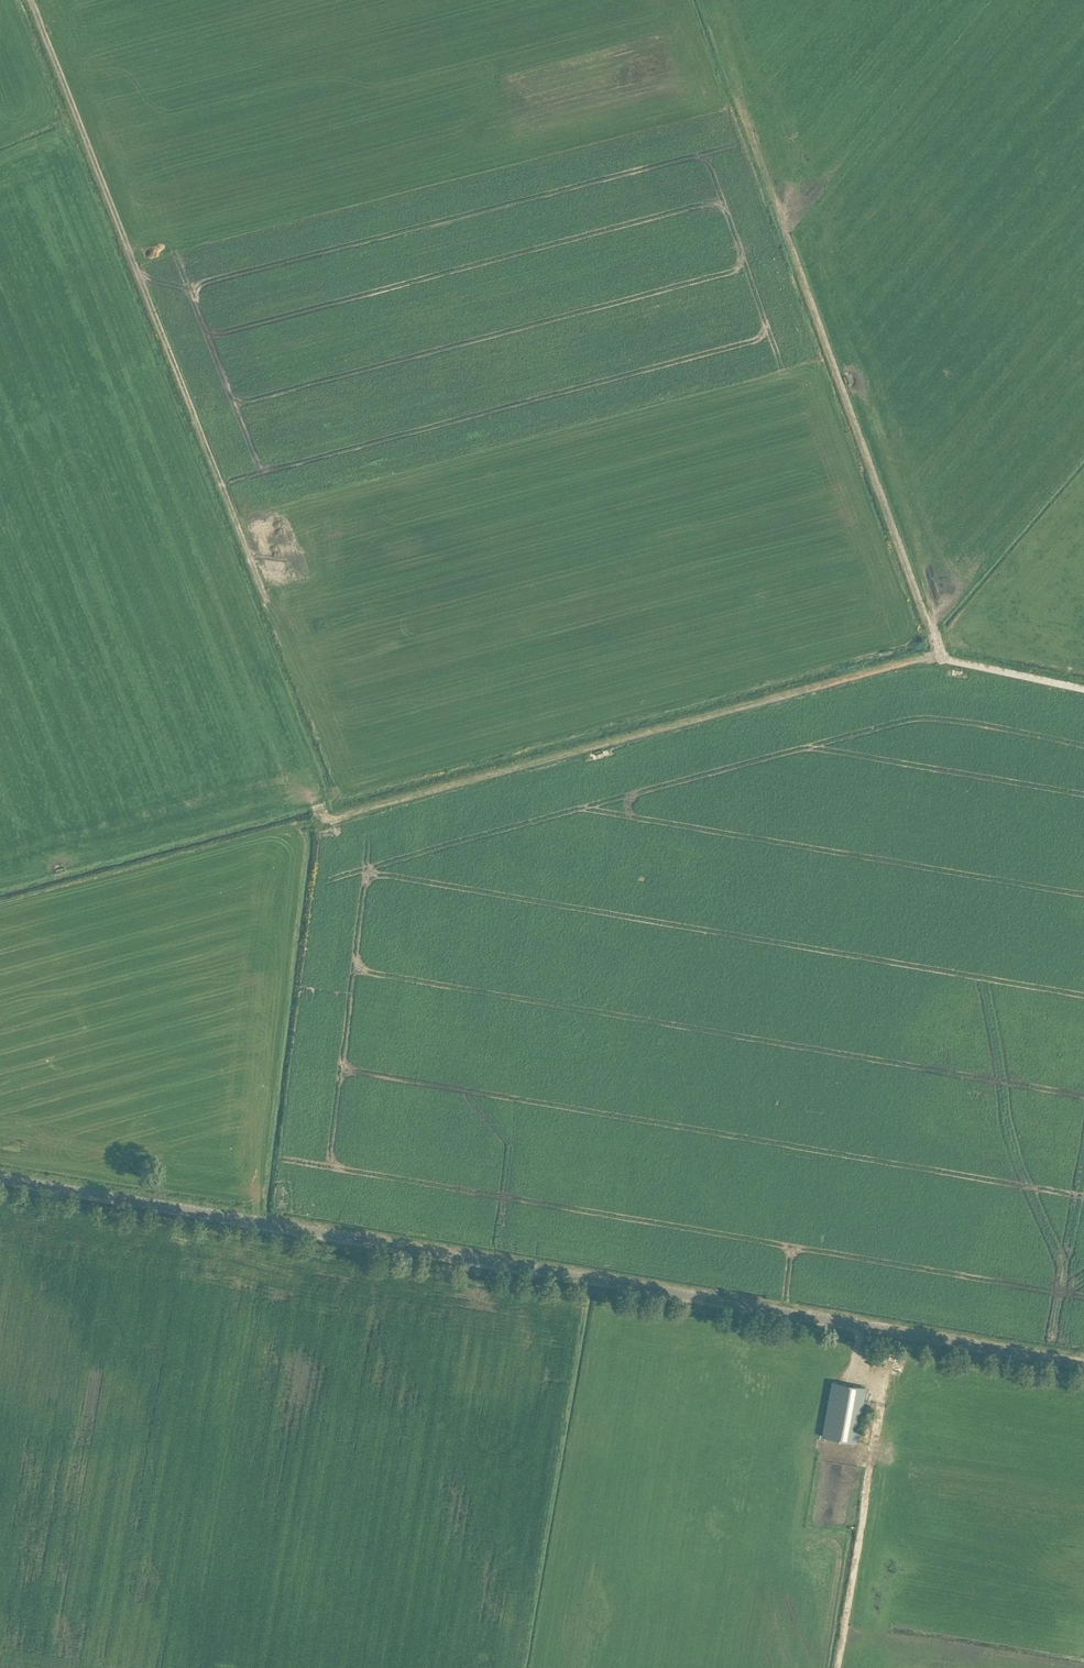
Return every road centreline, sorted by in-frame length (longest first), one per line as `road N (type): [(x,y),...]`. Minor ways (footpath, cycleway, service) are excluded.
road 1 (tertiary): [(1083,1364),(0,1178)]
road 2 (track): [(30,0),(264,593)]

